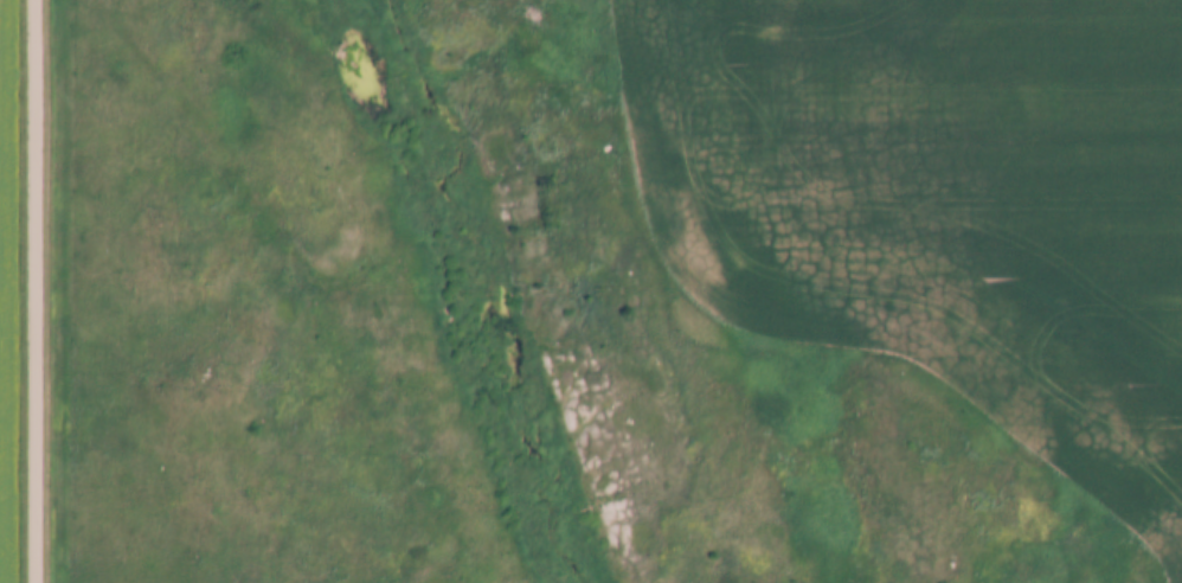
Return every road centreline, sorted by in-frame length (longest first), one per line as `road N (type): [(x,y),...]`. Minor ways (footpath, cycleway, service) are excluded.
road 1 (residential): [(39,582),(39,0)]

